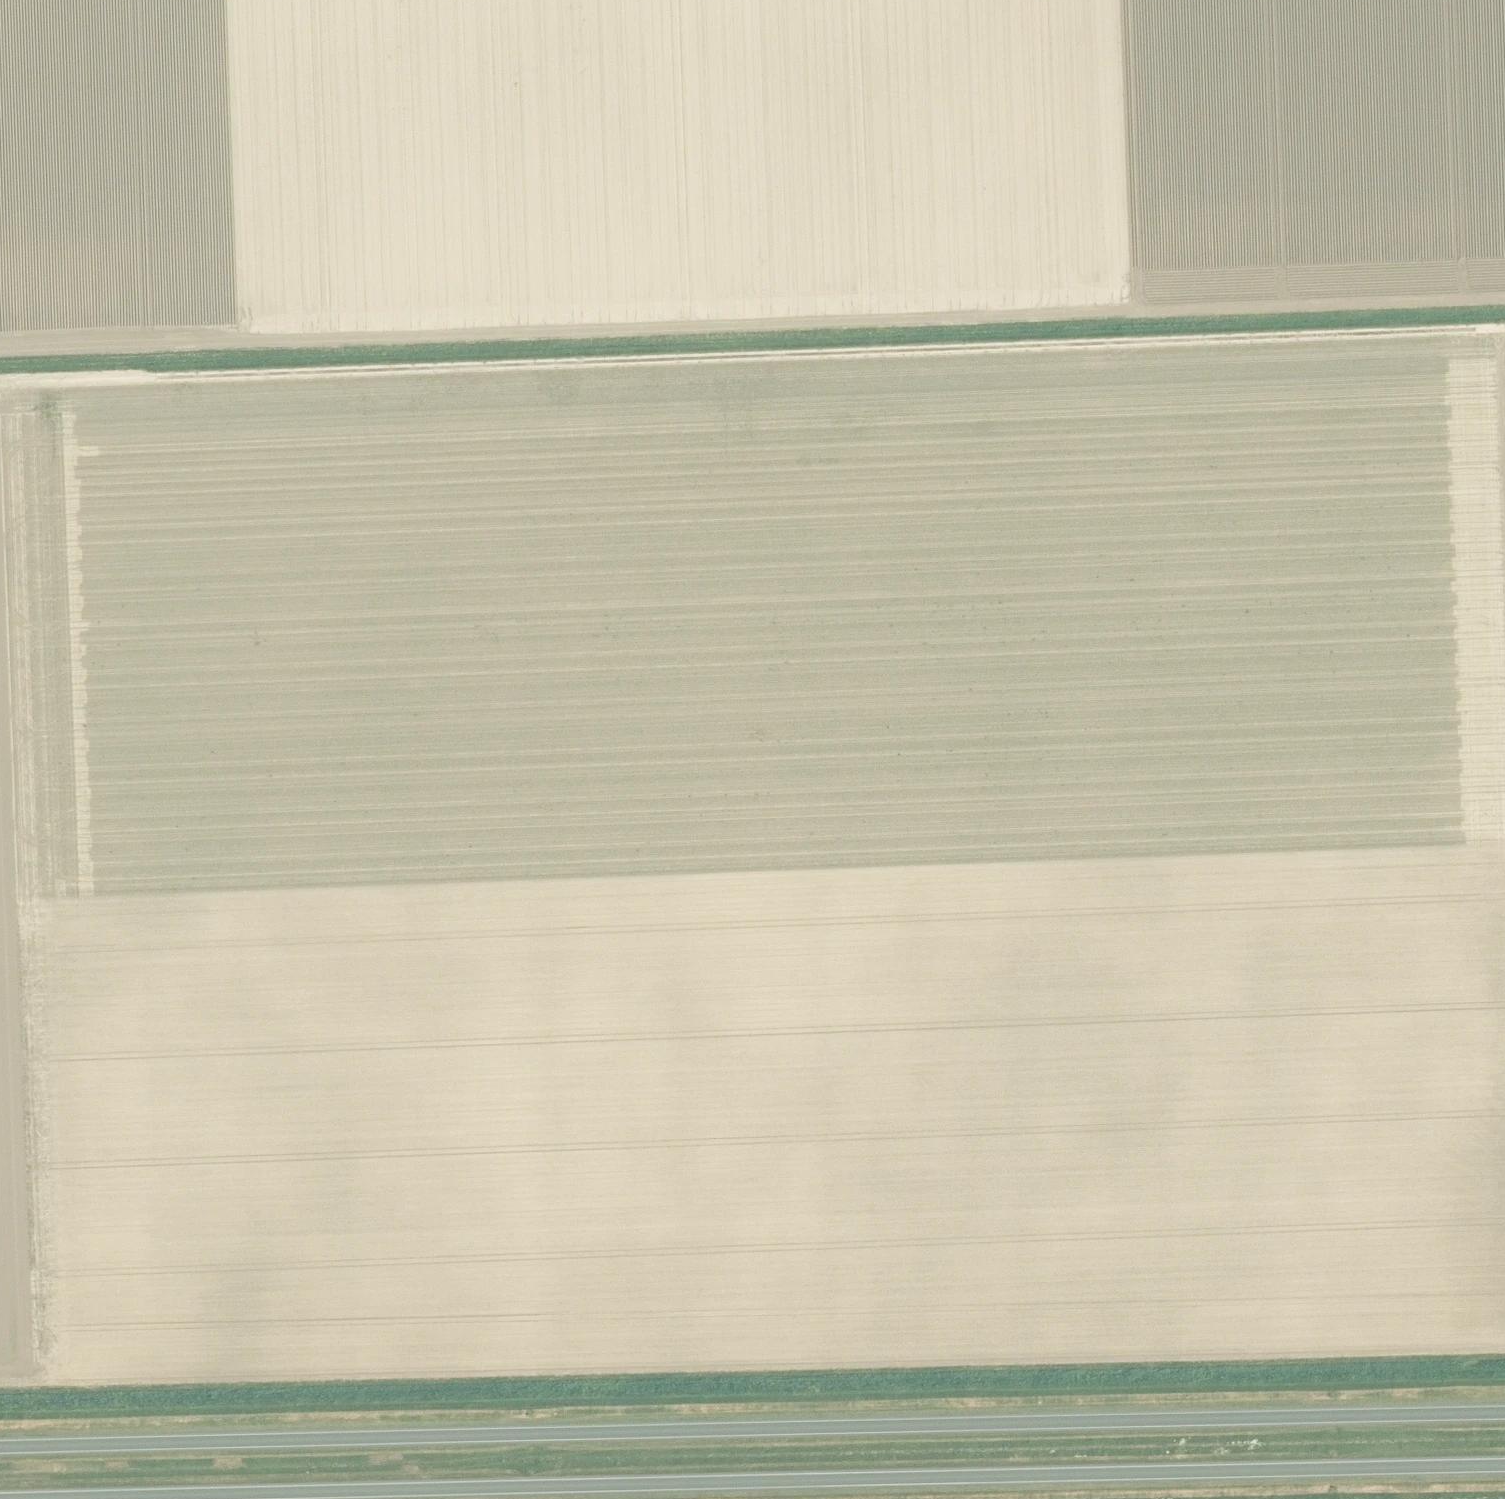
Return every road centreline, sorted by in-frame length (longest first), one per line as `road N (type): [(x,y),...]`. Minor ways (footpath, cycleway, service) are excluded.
road 1 (trunk): [(1504,1413),(0,1448)]
road 2 (trunk): [(68,1498),(1504,1465)]

